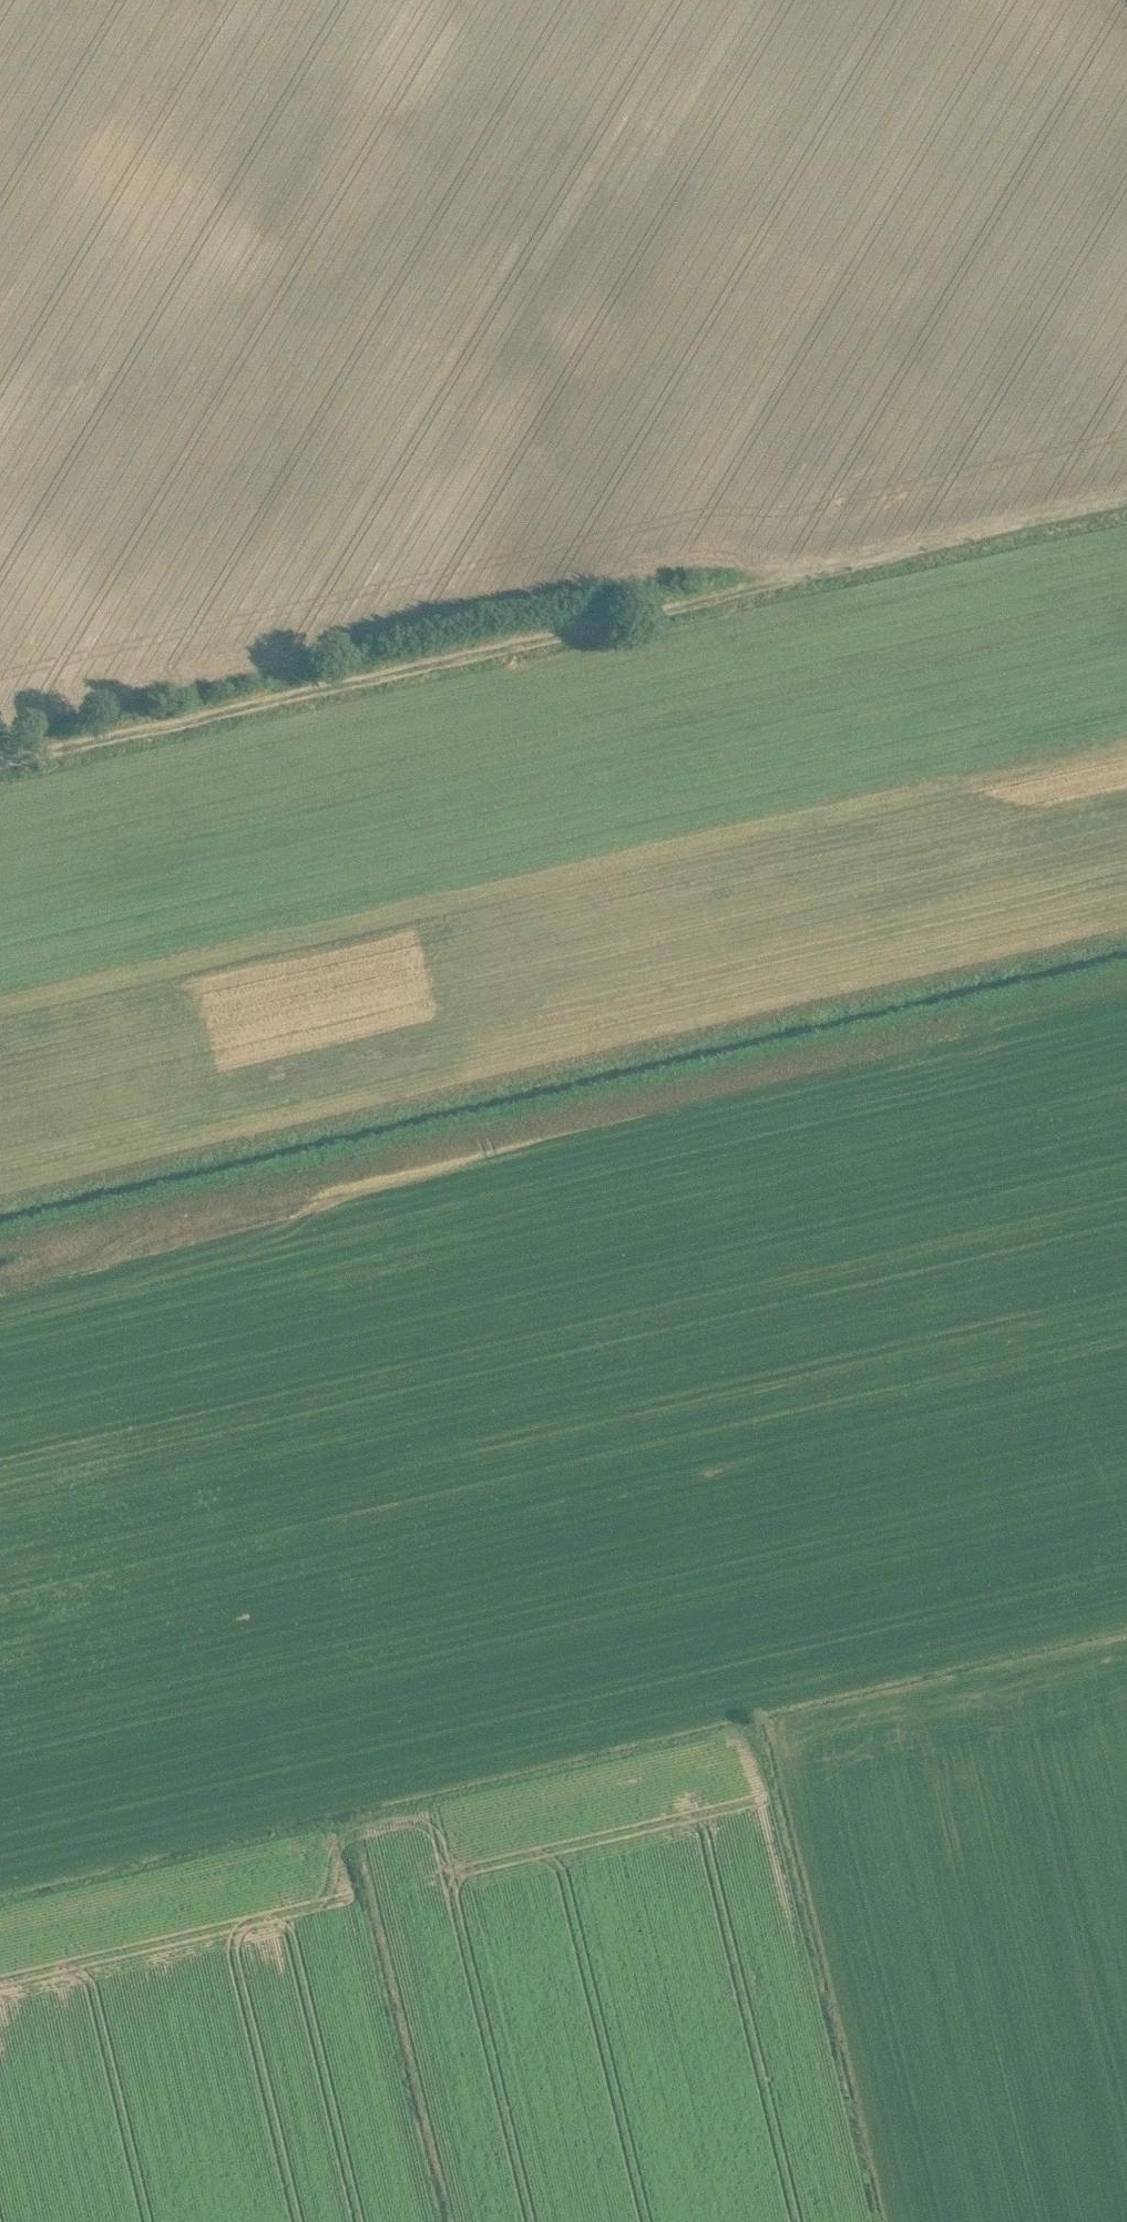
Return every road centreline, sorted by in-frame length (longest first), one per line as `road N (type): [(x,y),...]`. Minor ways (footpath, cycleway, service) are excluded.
road 1 (track): [(1126,506),(0,761)]

